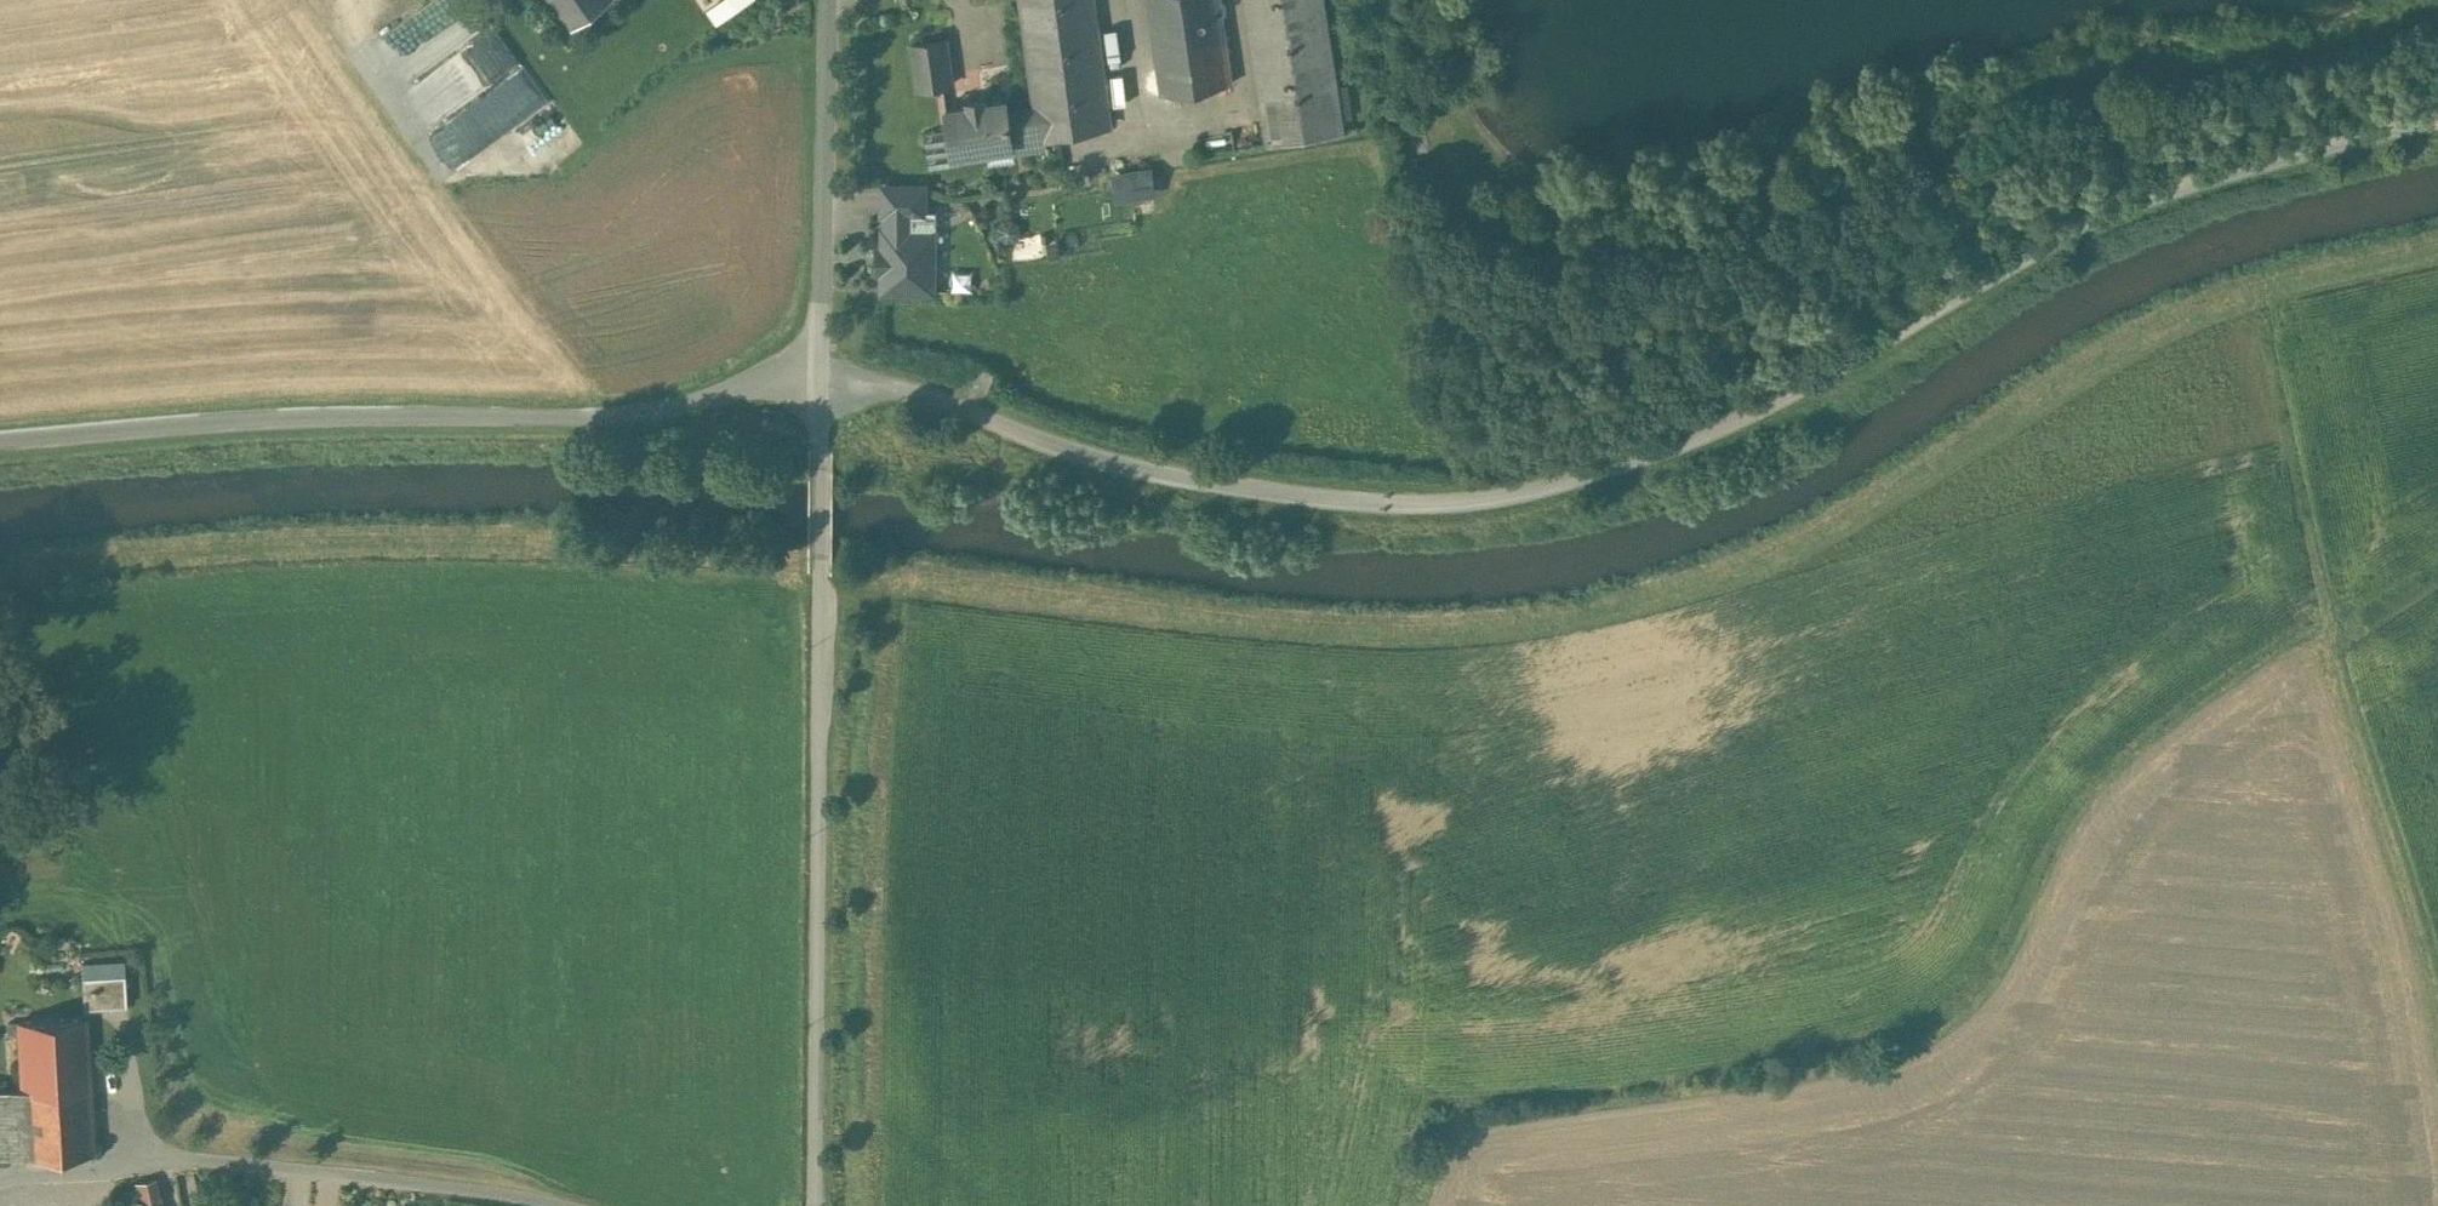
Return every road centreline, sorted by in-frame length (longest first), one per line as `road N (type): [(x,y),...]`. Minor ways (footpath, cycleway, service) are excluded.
road 1 (track): [(2437,116),(2195,177),(2038,243),(1743,418),(1578,473),(1447,501),(1316,494),(1099,457),(933,383),(821,370)]
road 2 (unclassified): [(812,1205),(821,370)]
road 3 (unclassified): [(821,370),(650,415),(246,417),(0,442)]
road 4 (unclassified): [(821,370),(832,0)]

